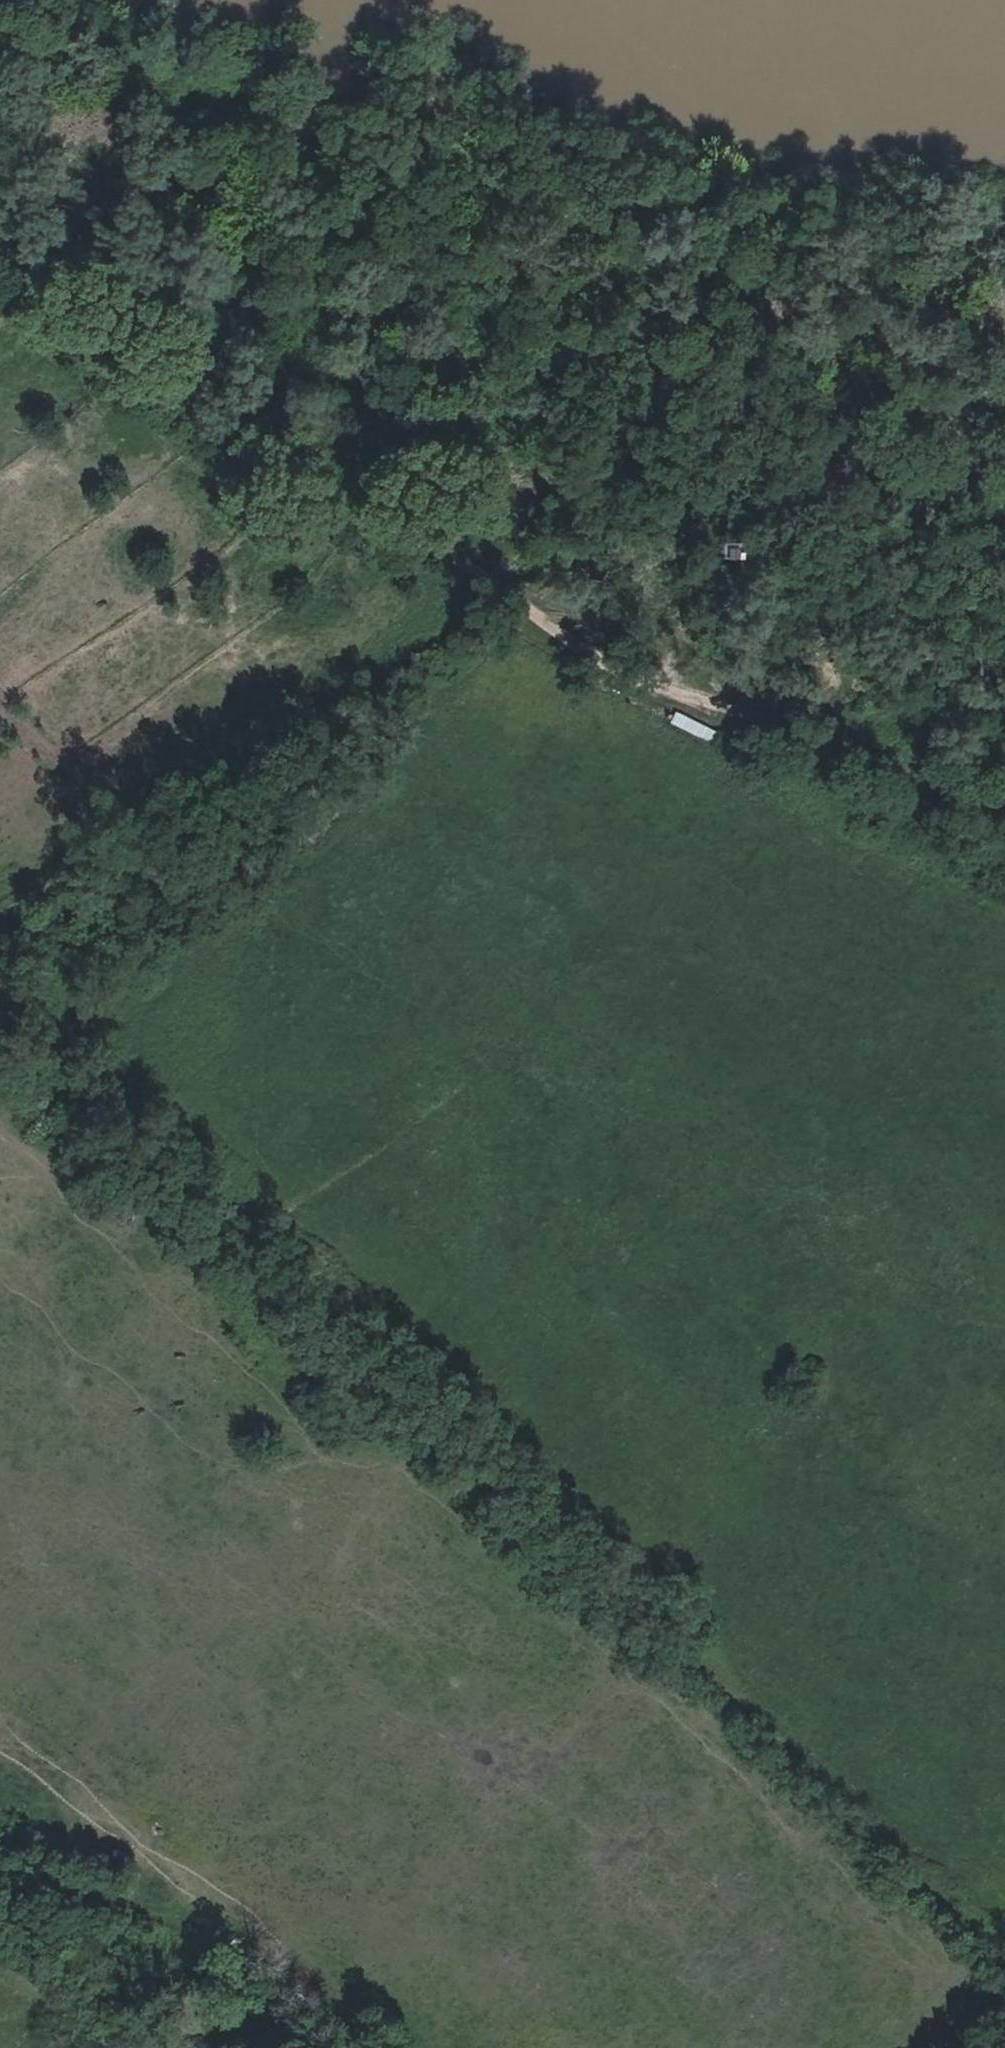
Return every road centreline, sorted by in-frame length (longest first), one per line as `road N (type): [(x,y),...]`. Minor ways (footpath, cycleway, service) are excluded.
road 1 (track): [(1004,817),(625,675),(413,533),(289,474),(0,260)]

